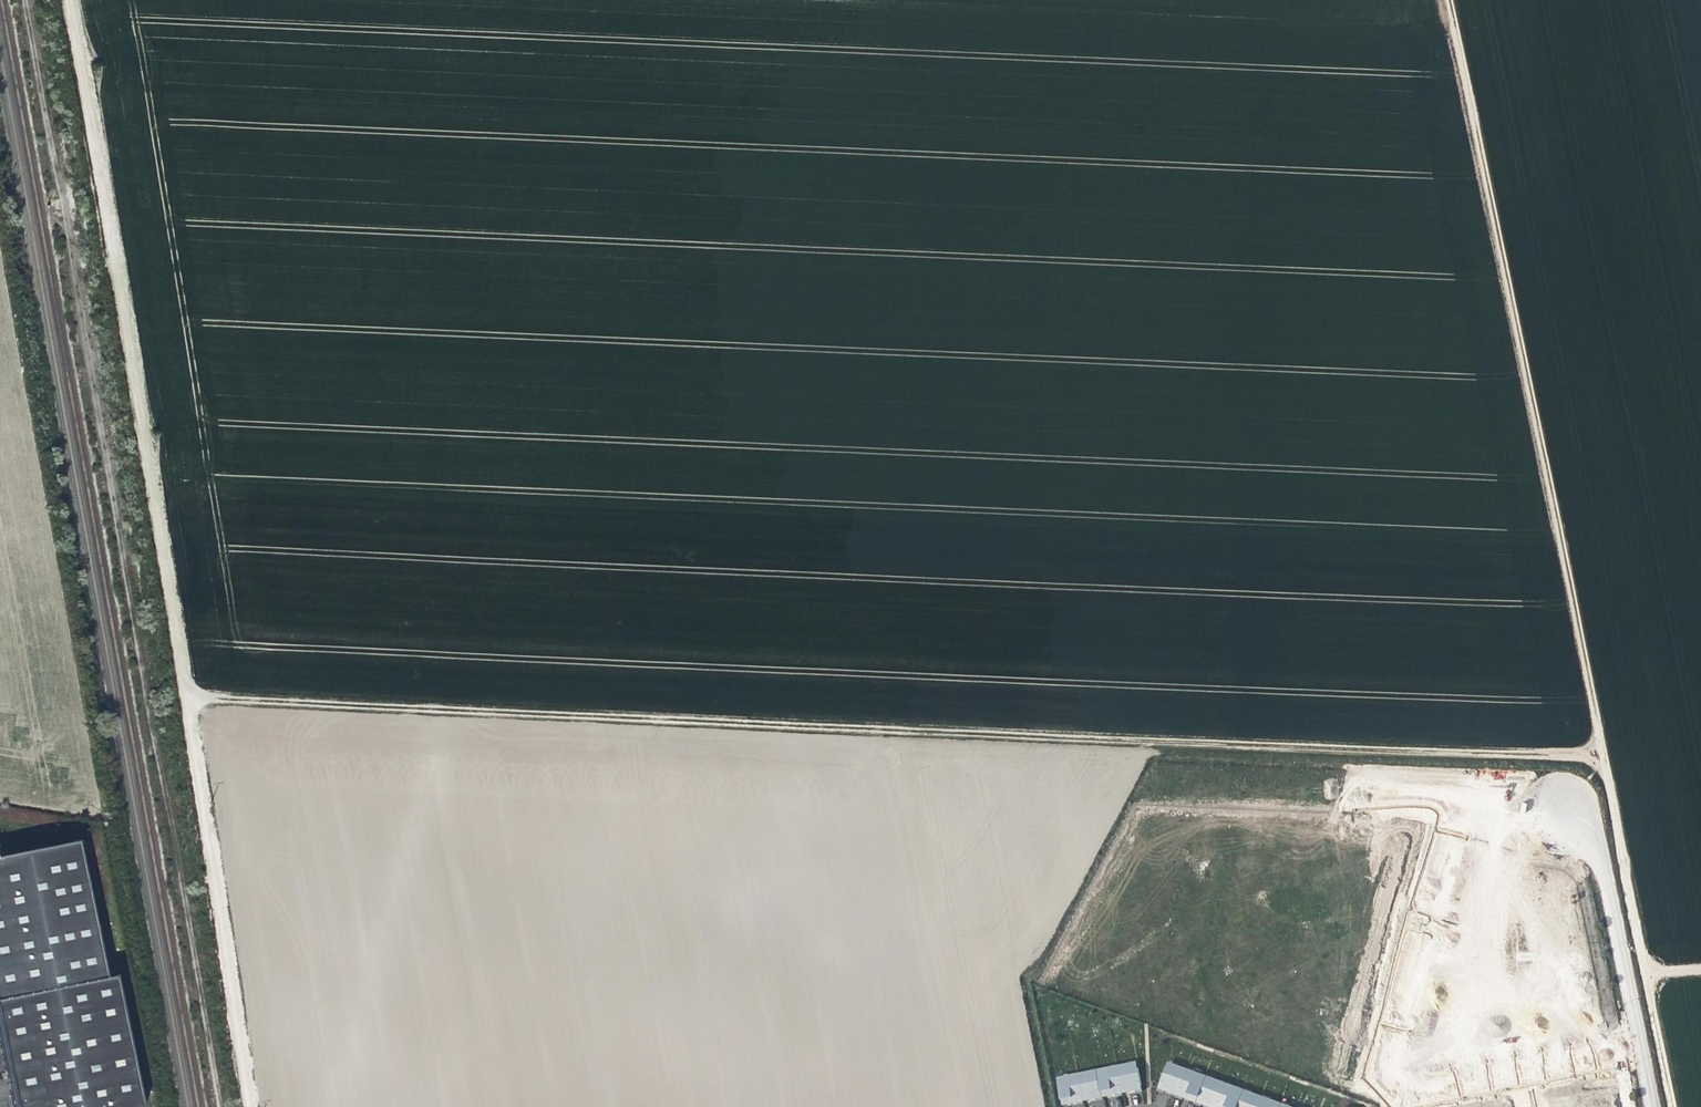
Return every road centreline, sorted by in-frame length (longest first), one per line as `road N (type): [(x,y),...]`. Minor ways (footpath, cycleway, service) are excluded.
road 1 (track): [(1600,751),(189,698)]
road 2 (track): [(1674,1106),(1444,0)]
road 3 (track): [(64,0),(189,698),(245,1106)]
road 4 (residential): [(1637,1051),(1597,851),(1562,814),(1504,797),(1472,803),(1450,816),(1389,1056),(1392,1080),(1401,1090),(1429,1096),(1616,1056)]

